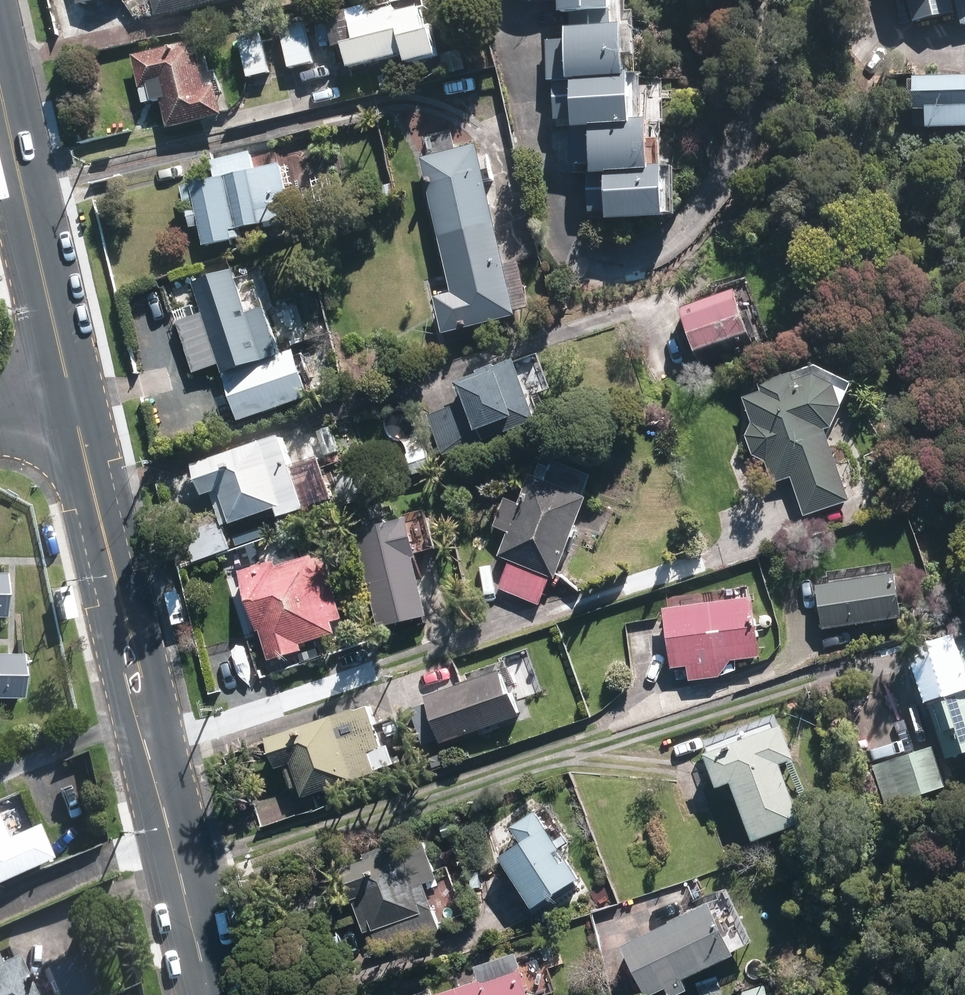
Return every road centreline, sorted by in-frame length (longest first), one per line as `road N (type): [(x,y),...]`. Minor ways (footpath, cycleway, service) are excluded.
road 1 (secondary): [(71,392),(213,994)]
road 2 (secondary): [(0,80),(71,392)]

